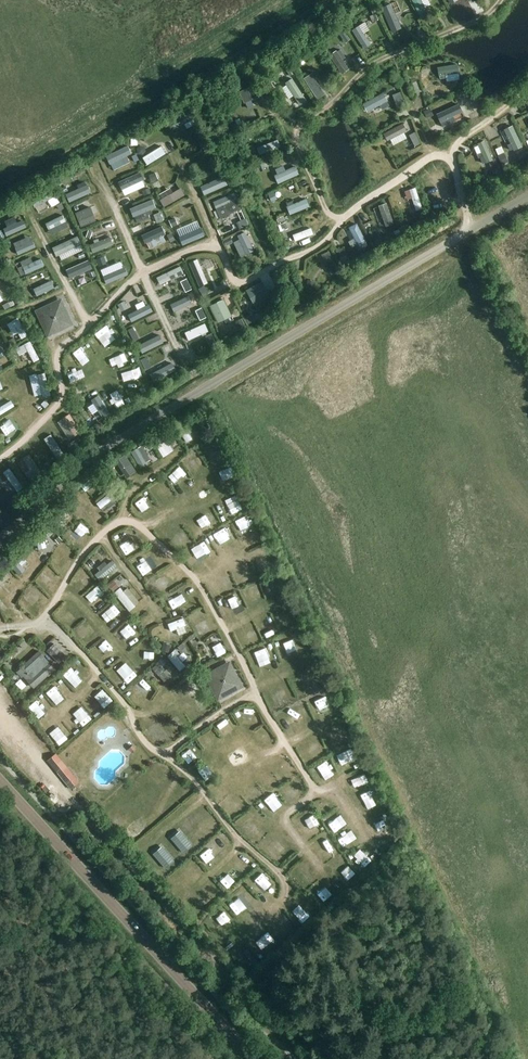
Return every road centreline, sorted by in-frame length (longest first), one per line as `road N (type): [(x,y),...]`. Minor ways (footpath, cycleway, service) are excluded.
road 1 (unclassified): [(0,541),(97,453),(527,195)]
road 2 (track): [(50,609),(88,548),(116,521),(134,521),(179,561),(207,596),(310,784),(309,797),(287,817),(318,866)]
road 3 (track): [(452,161),(435,154),(342,218),(327,211),(297,129),(370,65),(483,18),(501,0)]
road 4 (tertiary): [(253,1058),(0,781)]
road 5 (track): [(221,249),(195,249),(128,283),(58,350),(59,401),(0,457)]
road 6 (track): [(80,651),(129,706),(151,749),(190,773),(235,833),(279,872),(285,895)]
road 7 (track): [(342,218),(326,241),(237,282),(179,158)]

